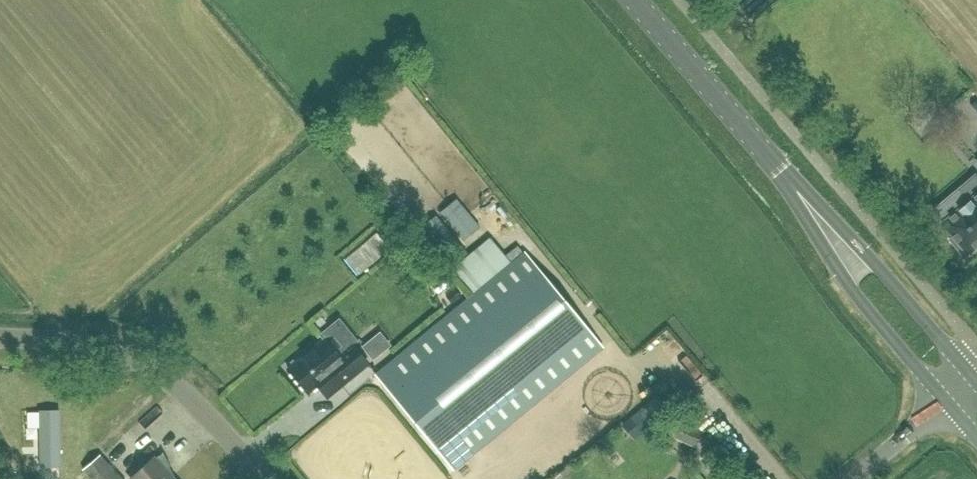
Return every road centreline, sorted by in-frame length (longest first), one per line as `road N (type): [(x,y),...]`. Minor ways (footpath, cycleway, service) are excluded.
road 1 (secondary): [(959,391),(633,0)]
road 2 (unclassified): [(261,478),(191,398),(145,362),(80,344),(0,340)]
road 3 (unclassified): [(854,478),(959,391)]

